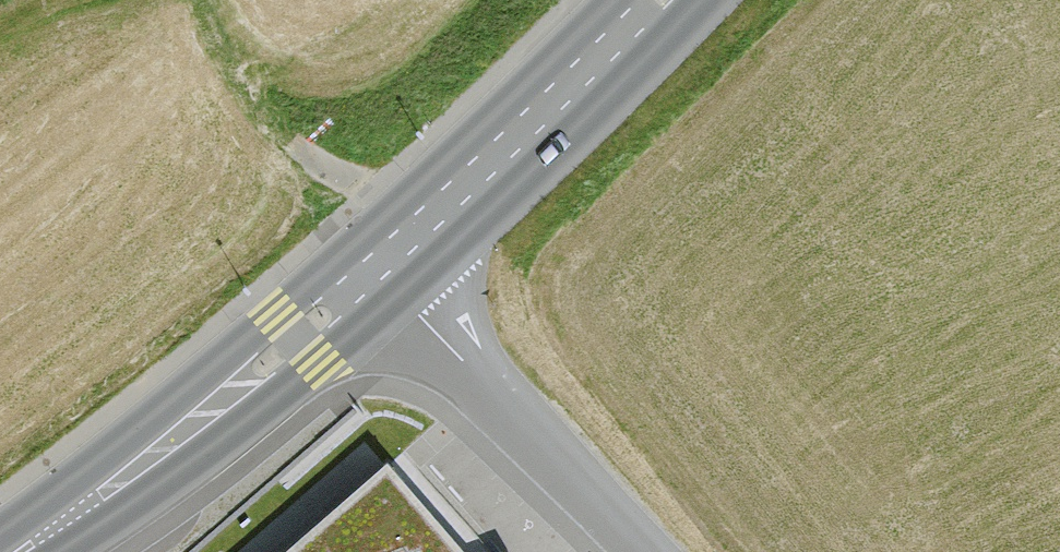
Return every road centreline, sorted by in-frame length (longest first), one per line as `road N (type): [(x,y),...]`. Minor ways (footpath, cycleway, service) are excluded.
road 1 (secondary): [(374,268),(189,426),(20,551)]
road 2 (residential): [(374,268),(643,551)]
road 3 (secondary): [(654,0),(374,268)]

